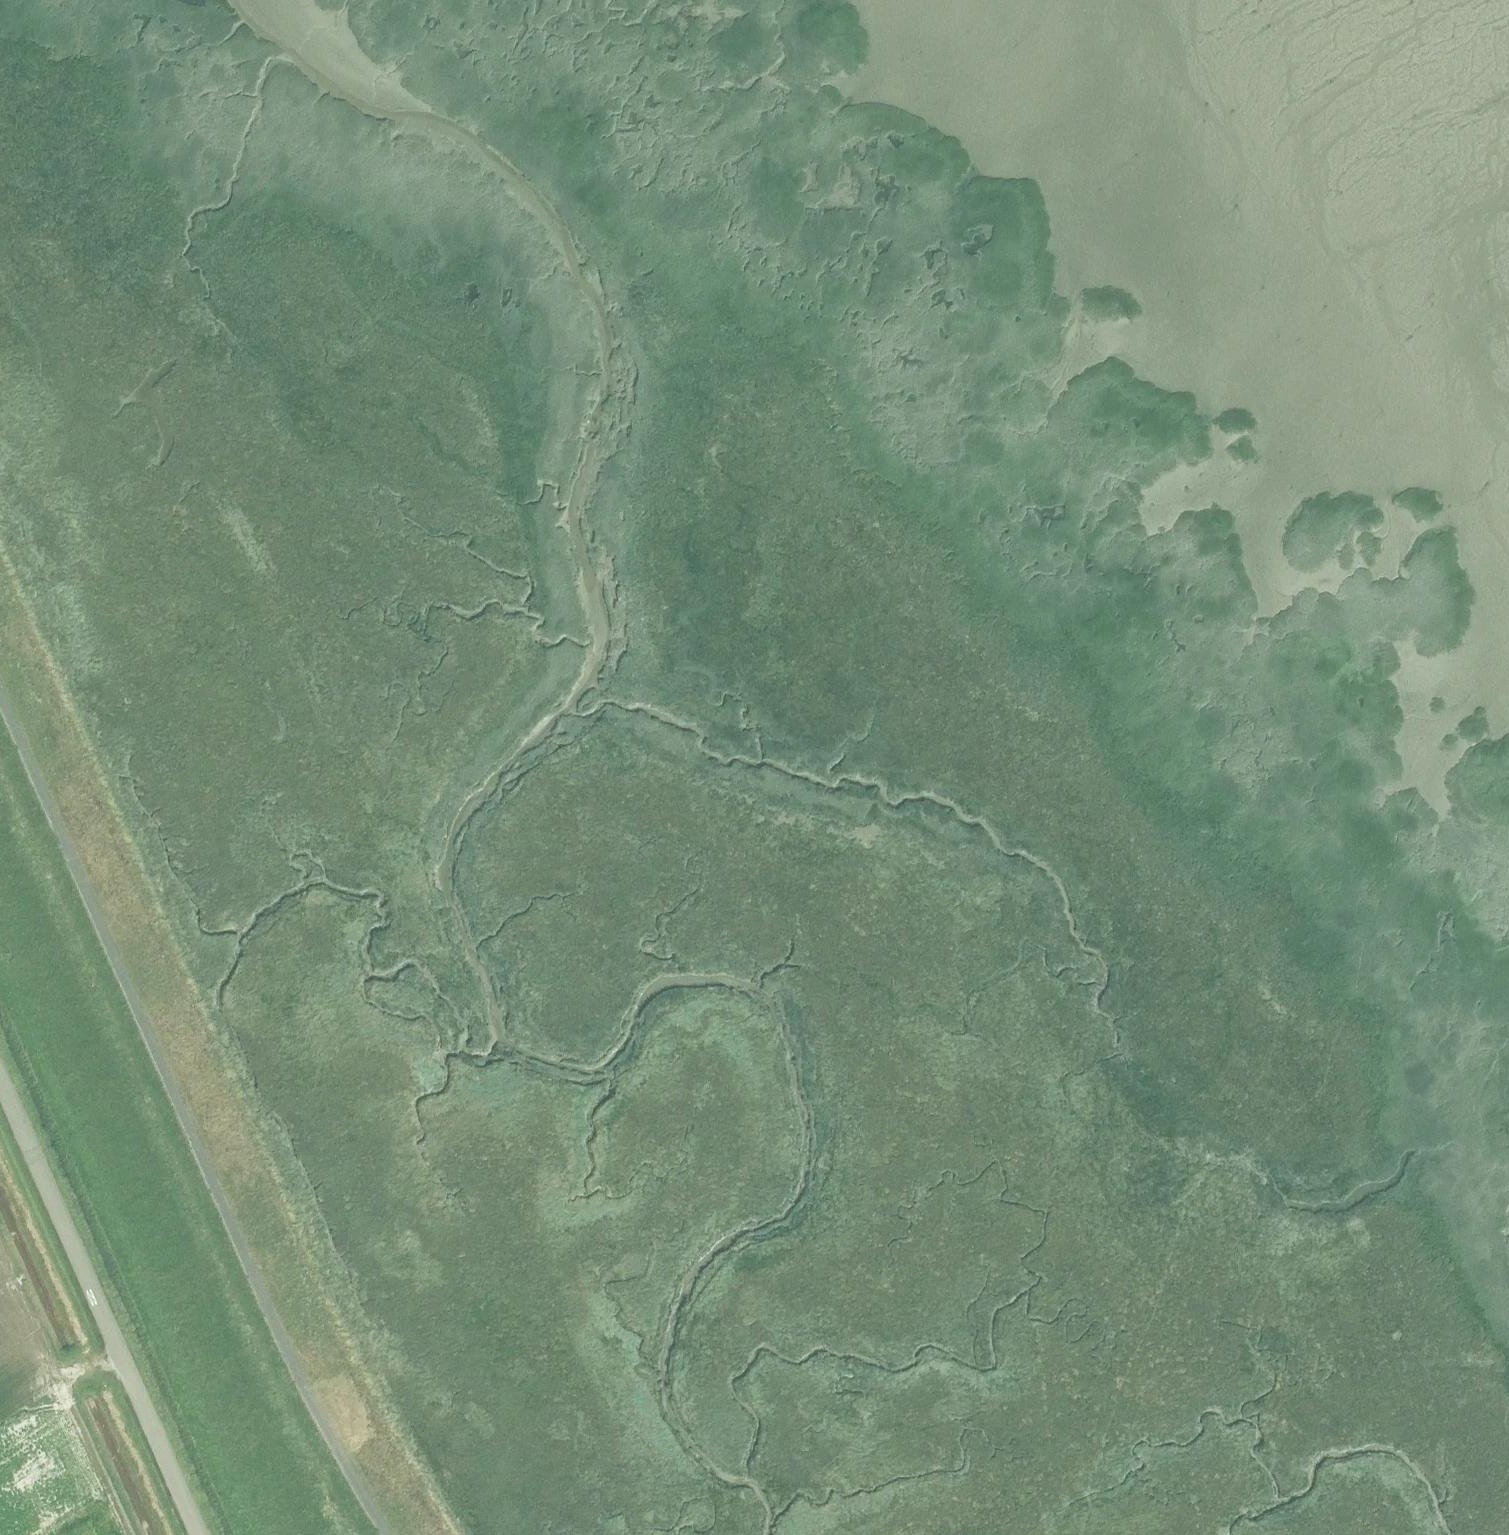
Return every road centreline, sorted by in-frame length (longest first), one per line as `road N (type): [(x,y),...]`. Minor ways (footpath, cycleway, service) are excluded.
road 1 (unclassified): [(200,1534),(0,1077)]

